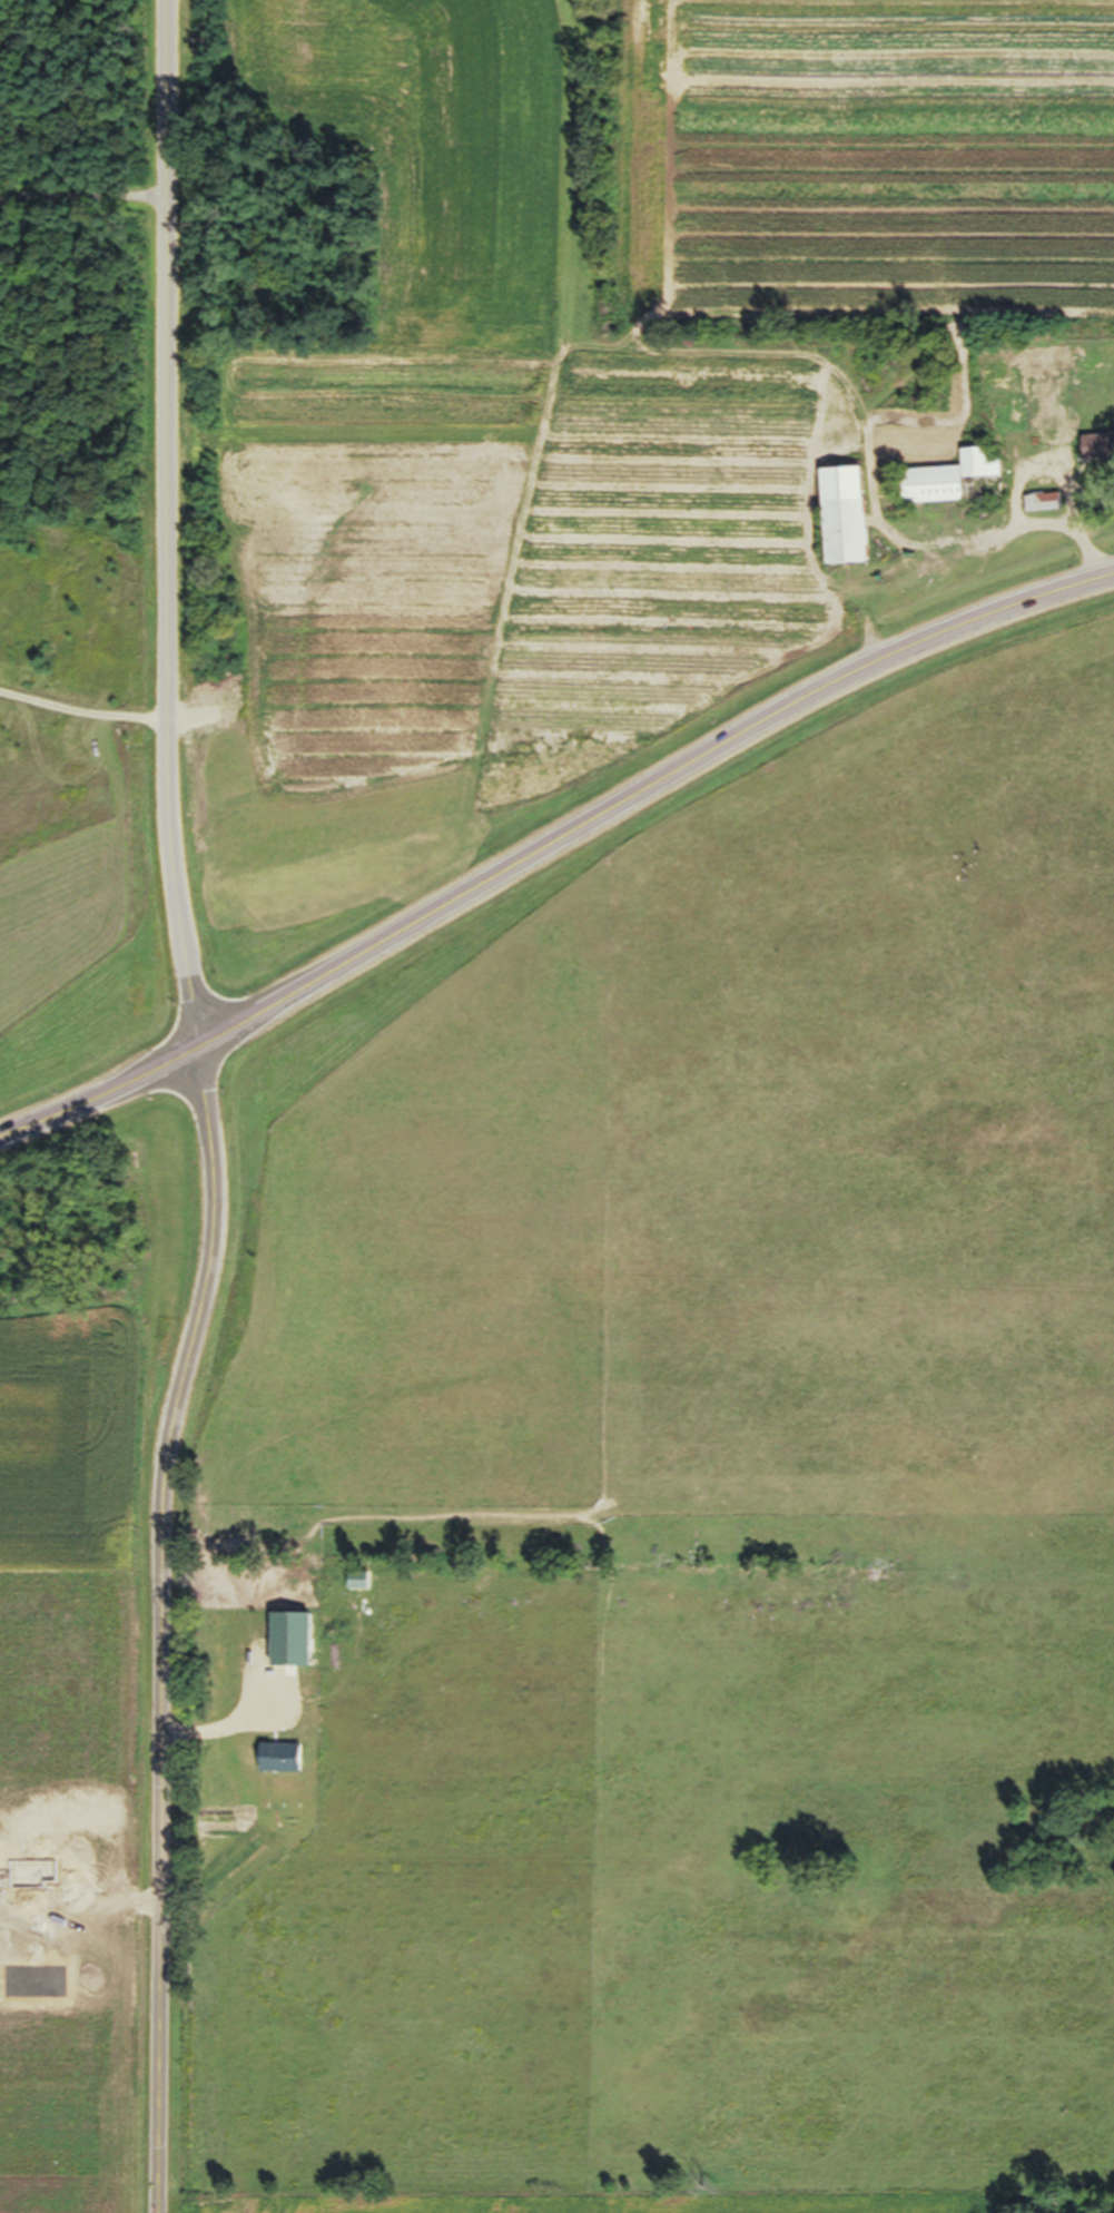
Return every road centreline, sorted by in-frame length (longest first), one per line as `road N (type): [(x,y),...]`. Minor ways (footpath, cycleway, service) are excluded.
road 1 (secondary): [(156,2212),(160,1460),(216,1224),(203,1042),(171,859),(166,0)]
road 2 (primary): [(0,1139),(155,1074),(873,663),(1113,575)]

